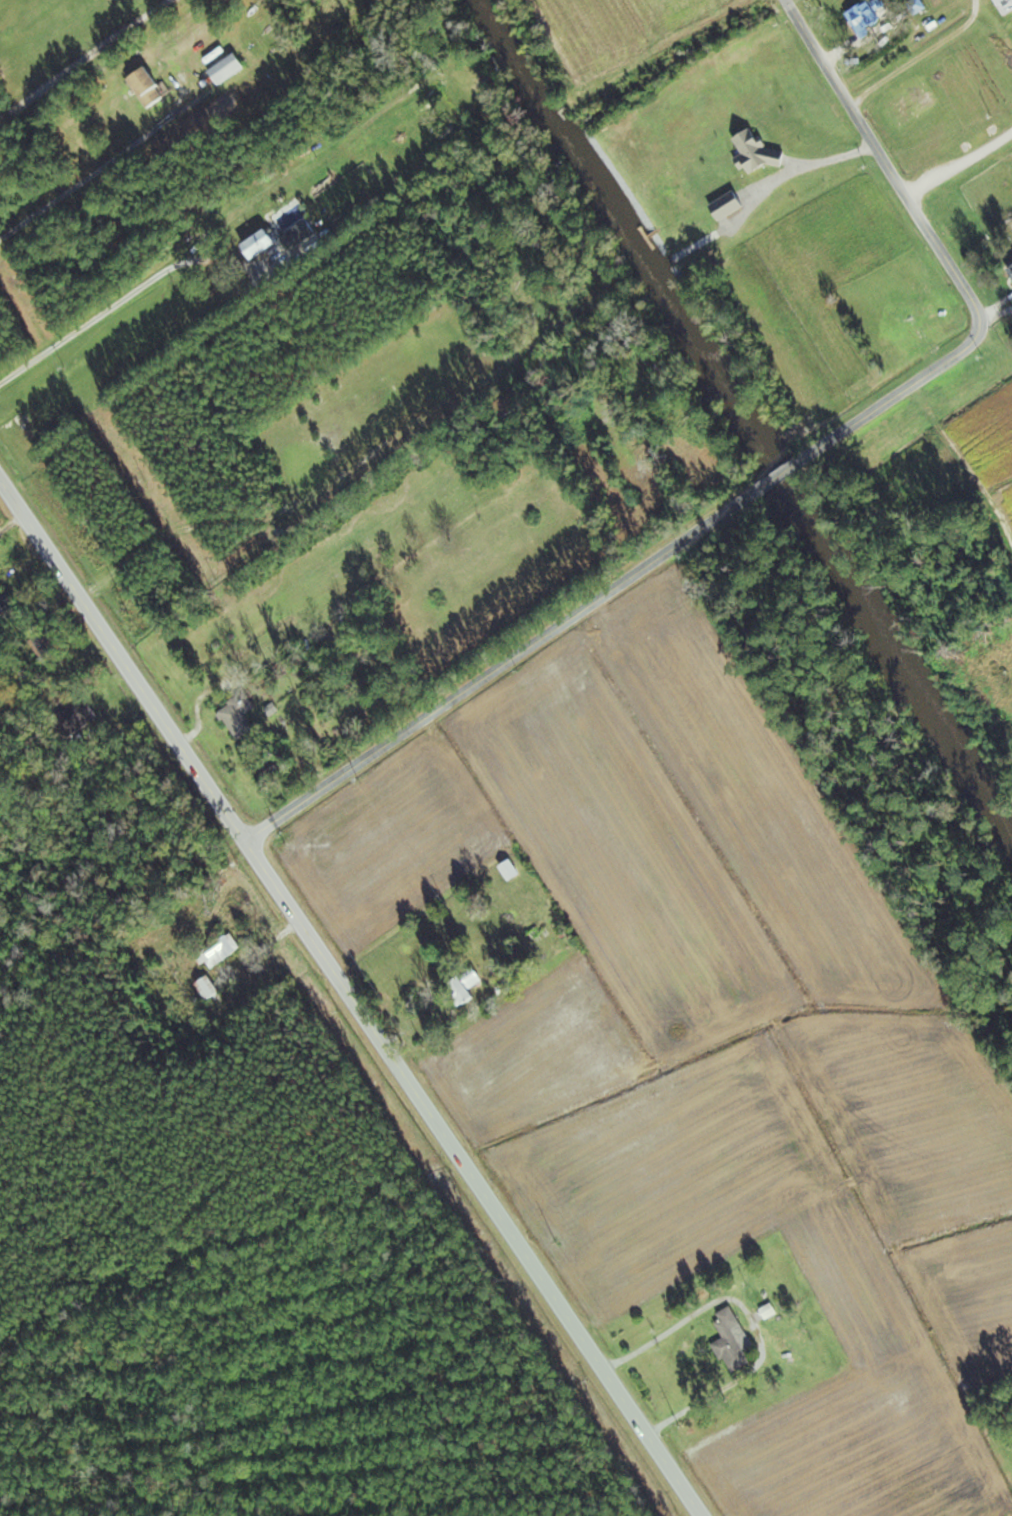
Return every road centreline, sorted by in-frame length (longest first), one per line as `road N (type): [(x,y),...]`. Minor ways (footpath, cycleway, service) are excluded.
road 1 (residential): [(246,845),(975,344),(982,317),(788,0)]
road 2 (primary): [(0,473),(705,1515)]

